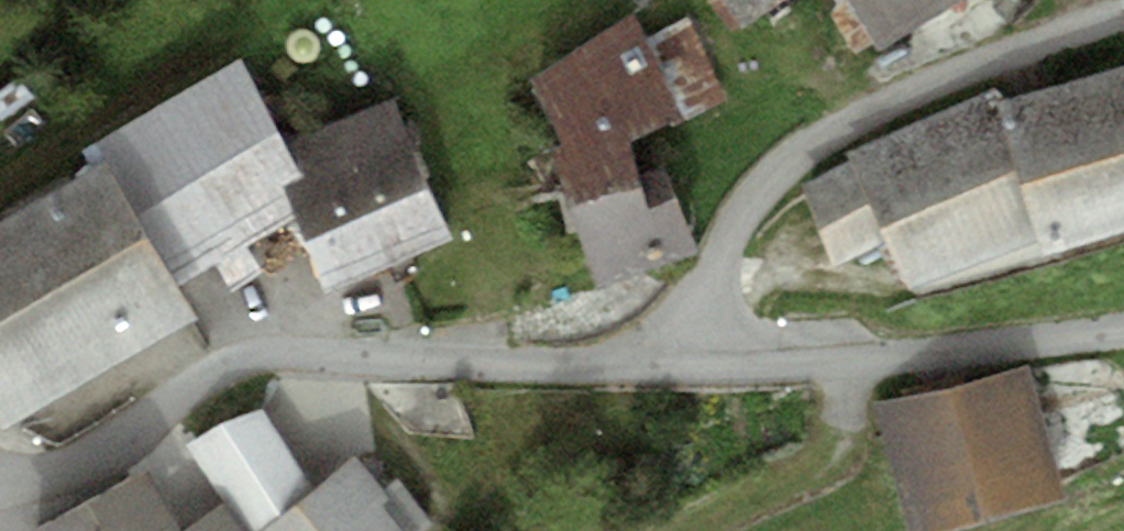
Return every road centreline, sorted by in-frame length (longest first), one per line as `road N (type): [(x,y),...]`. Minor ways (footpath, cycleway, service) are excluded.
road 1 (unclassified): [(0,487),(118,440),(193,386),(250,360),(686,368),(1123,330)]
road 2 (track): [(696,530),(832,451),(857,356)]

